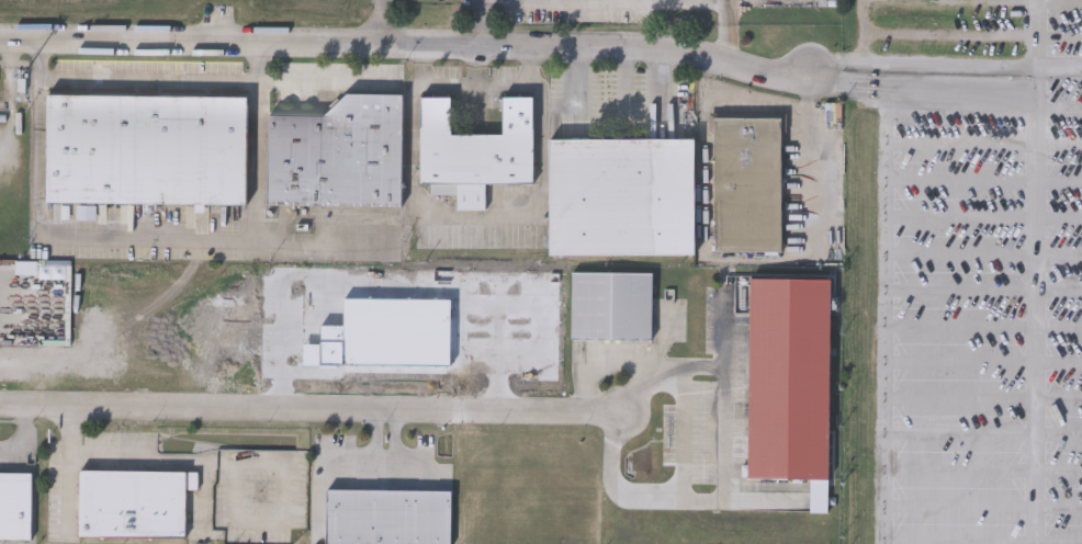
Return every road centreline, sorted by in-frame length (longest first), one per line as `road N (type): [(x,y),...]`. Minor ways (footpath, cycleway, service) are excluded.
road 1 (residential): [(0,38),(605,43),(728,57),(768,73),(836,84)]
road 2 (residential): [(0,394),(612,410)]

